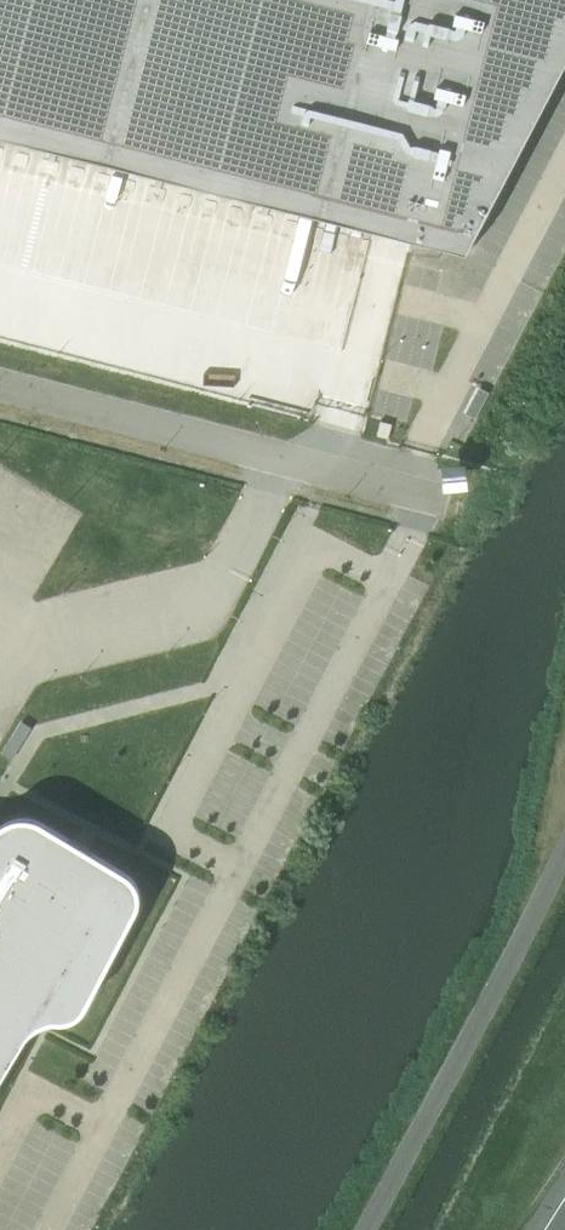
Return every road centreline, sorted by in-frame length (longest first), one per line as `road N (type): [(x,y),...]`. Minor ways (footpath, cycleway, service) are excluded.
road 1 (unclassified): [(439,495),(0,380)]
road 2 (unclassified): [(564,853),(367,1229)]

